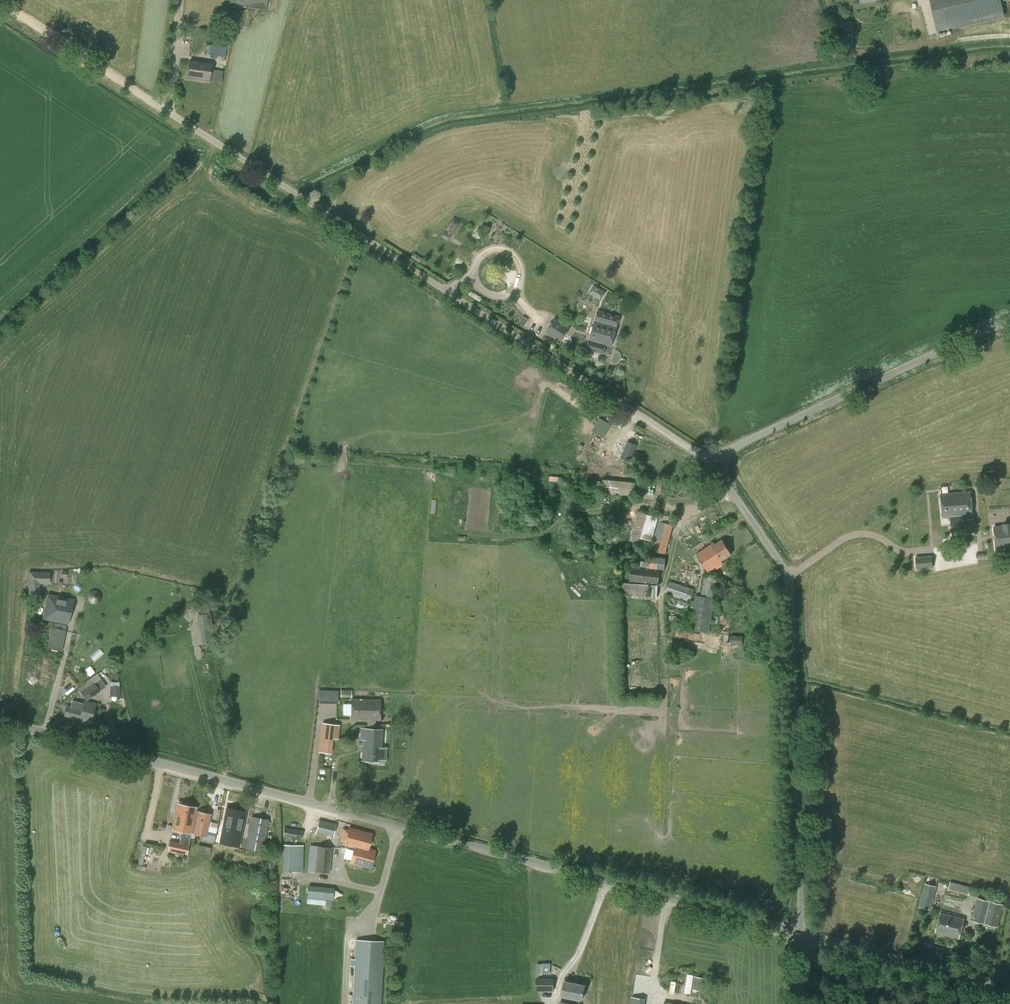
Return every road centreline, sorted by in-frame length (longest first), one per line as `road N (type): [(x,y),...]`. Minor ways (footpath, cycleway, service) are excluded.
road 1 (unclassified): [(802,934),(0,717)]
road 2 (unclassified): [(713,460),(169,107)]
road 3 (unclassified): [(802,934),(791,591),(713,460)]
road 4 (unclassified): [(713,460),(1009,323)]
road 5 (unclassified): [(1009,987),(802,934)]
road 6 (track): [(0,0),(169,107)]

